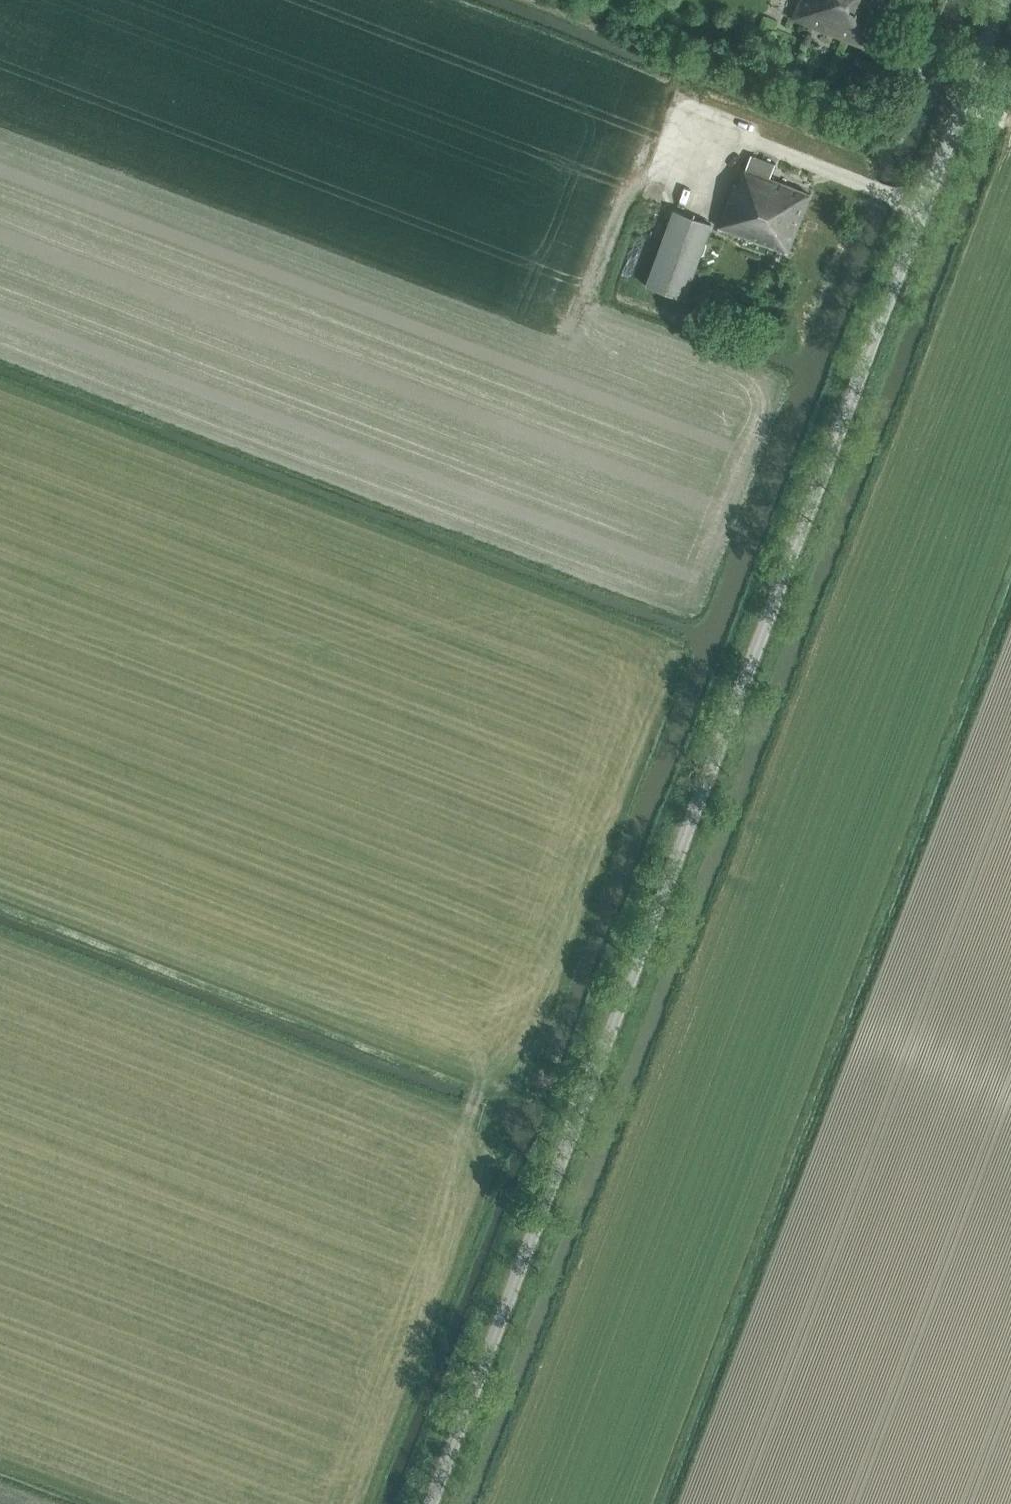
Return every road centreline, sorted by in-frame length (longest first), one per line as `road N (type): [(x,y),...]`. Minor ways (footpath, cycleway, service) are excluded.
road 1 (unclassified): [(430,1503),(1004,0)]
road 2 (track): [(0,883),(586,1100)]

